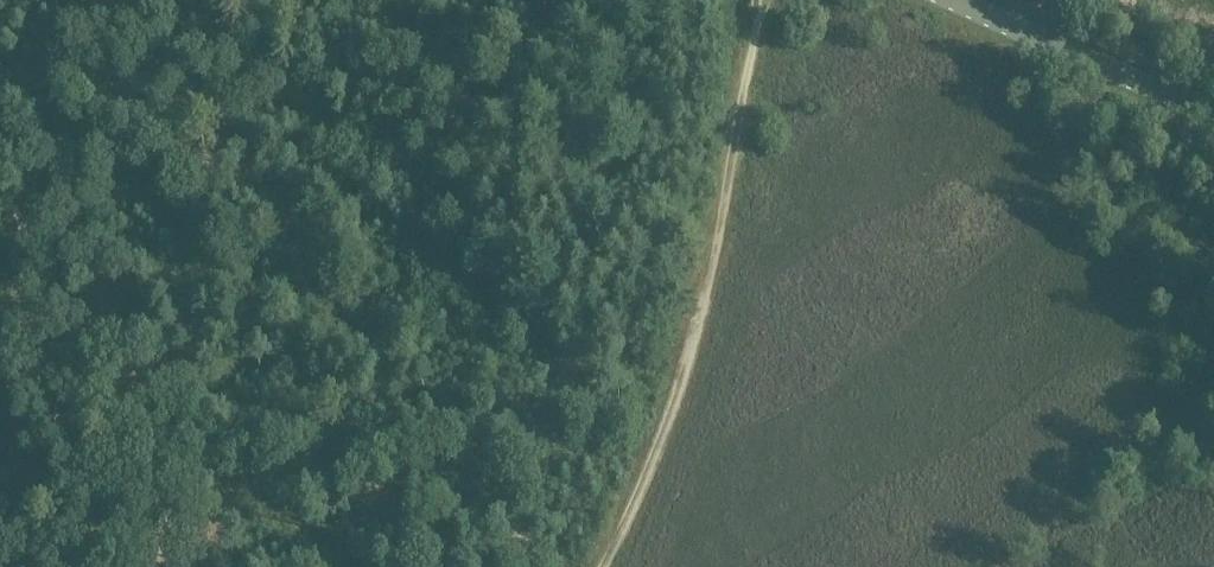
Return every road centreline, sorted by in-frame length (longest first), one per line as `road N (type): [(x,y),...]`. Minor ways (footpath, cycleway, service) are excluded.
road 1 (track): [(762,0),(691,373),(608,566)]
road 2 (tertiary): [(1213,111),(958,0)]

